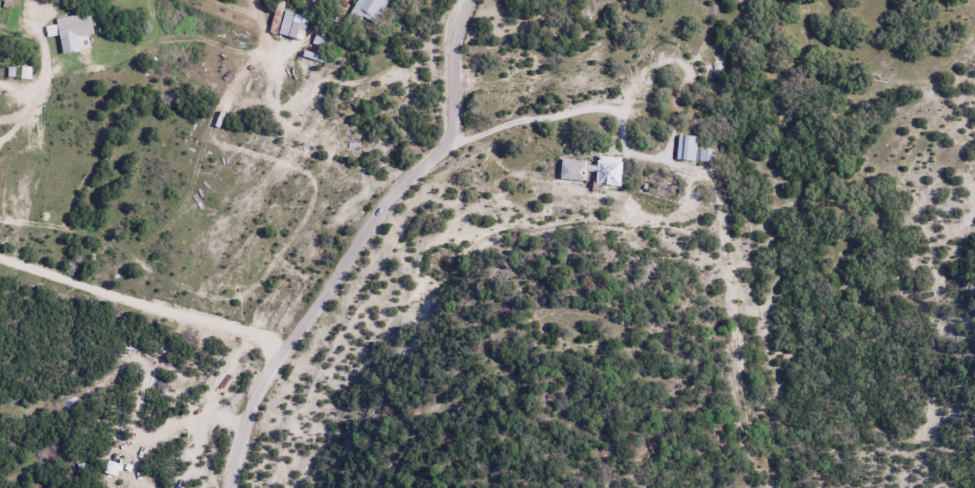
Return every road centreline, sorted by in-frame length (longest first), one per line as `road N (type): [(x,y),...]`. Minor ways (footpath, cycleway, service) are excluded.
road 1 (residential): [(229,487),(251,408),(273,365),(381,209),(444,147),(465,0)]

